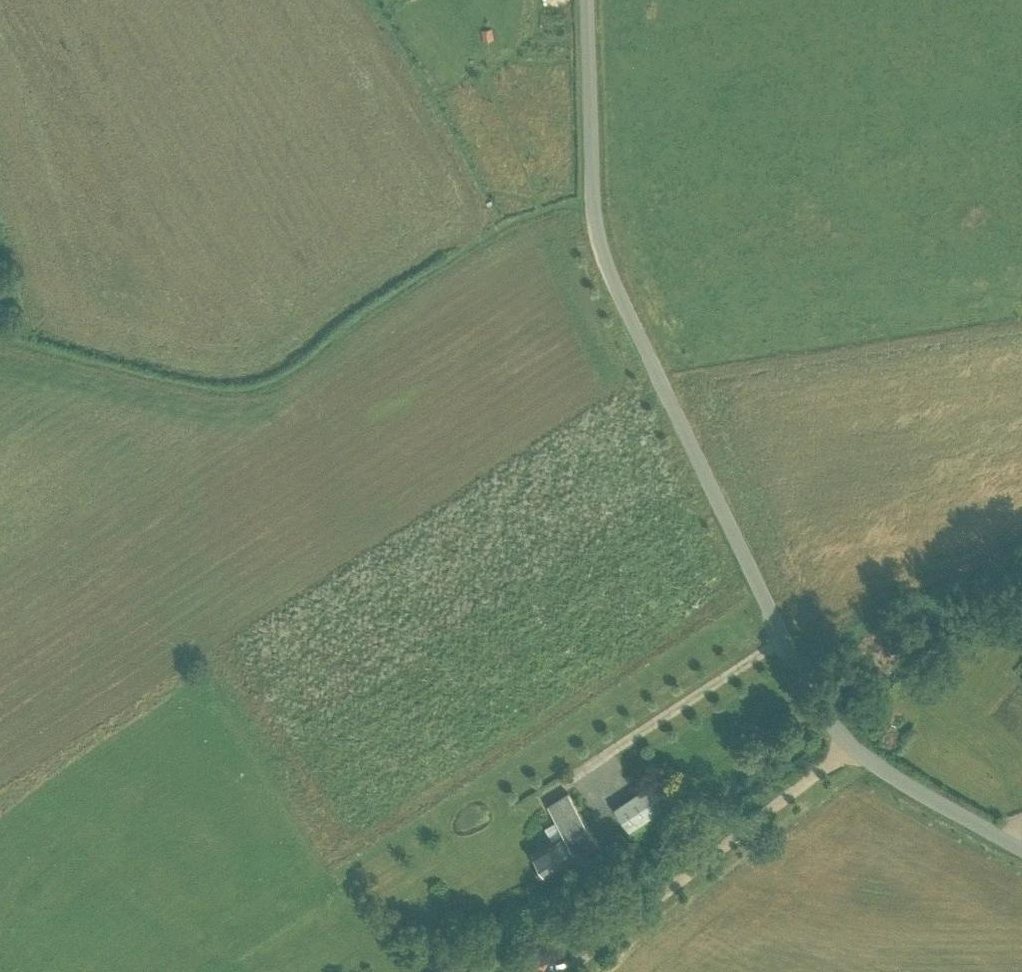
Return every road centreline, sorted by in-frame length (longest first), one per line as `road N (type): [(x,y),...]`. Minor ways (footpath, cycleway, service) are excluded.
road 1 (unclassified): [(1021,851),(887,777),(816,705),(601,259),(591,199),(583,0)]

